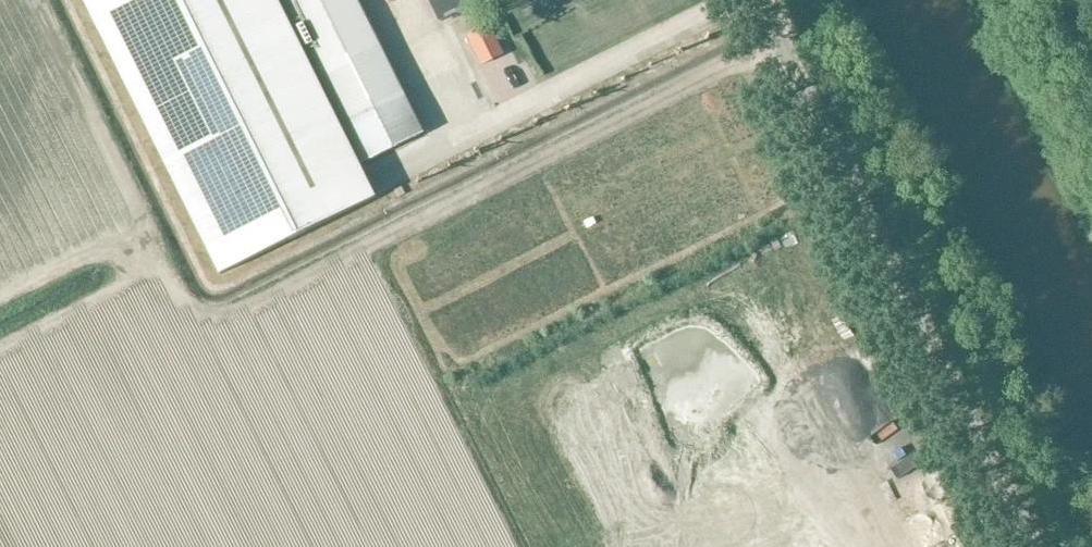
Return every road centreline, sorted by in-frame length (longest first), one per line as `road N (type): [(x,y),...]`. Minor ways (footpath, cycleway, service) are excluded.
road 1 (unclassified): [(1035,546),(759,0)]

